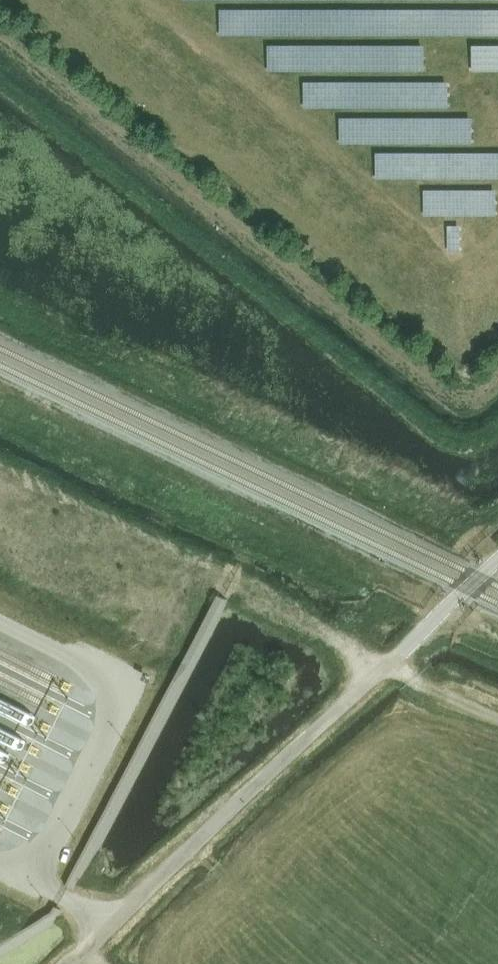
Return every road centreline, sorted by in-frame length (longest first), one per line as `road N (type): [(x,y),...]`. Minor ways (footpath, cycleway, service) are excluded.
road 1 (track): [(69,963),(497,558)]
road 2 (track): [(375,676),(346,643),(113,530)]
road 3 (track): [(497,717),(392,660)]

